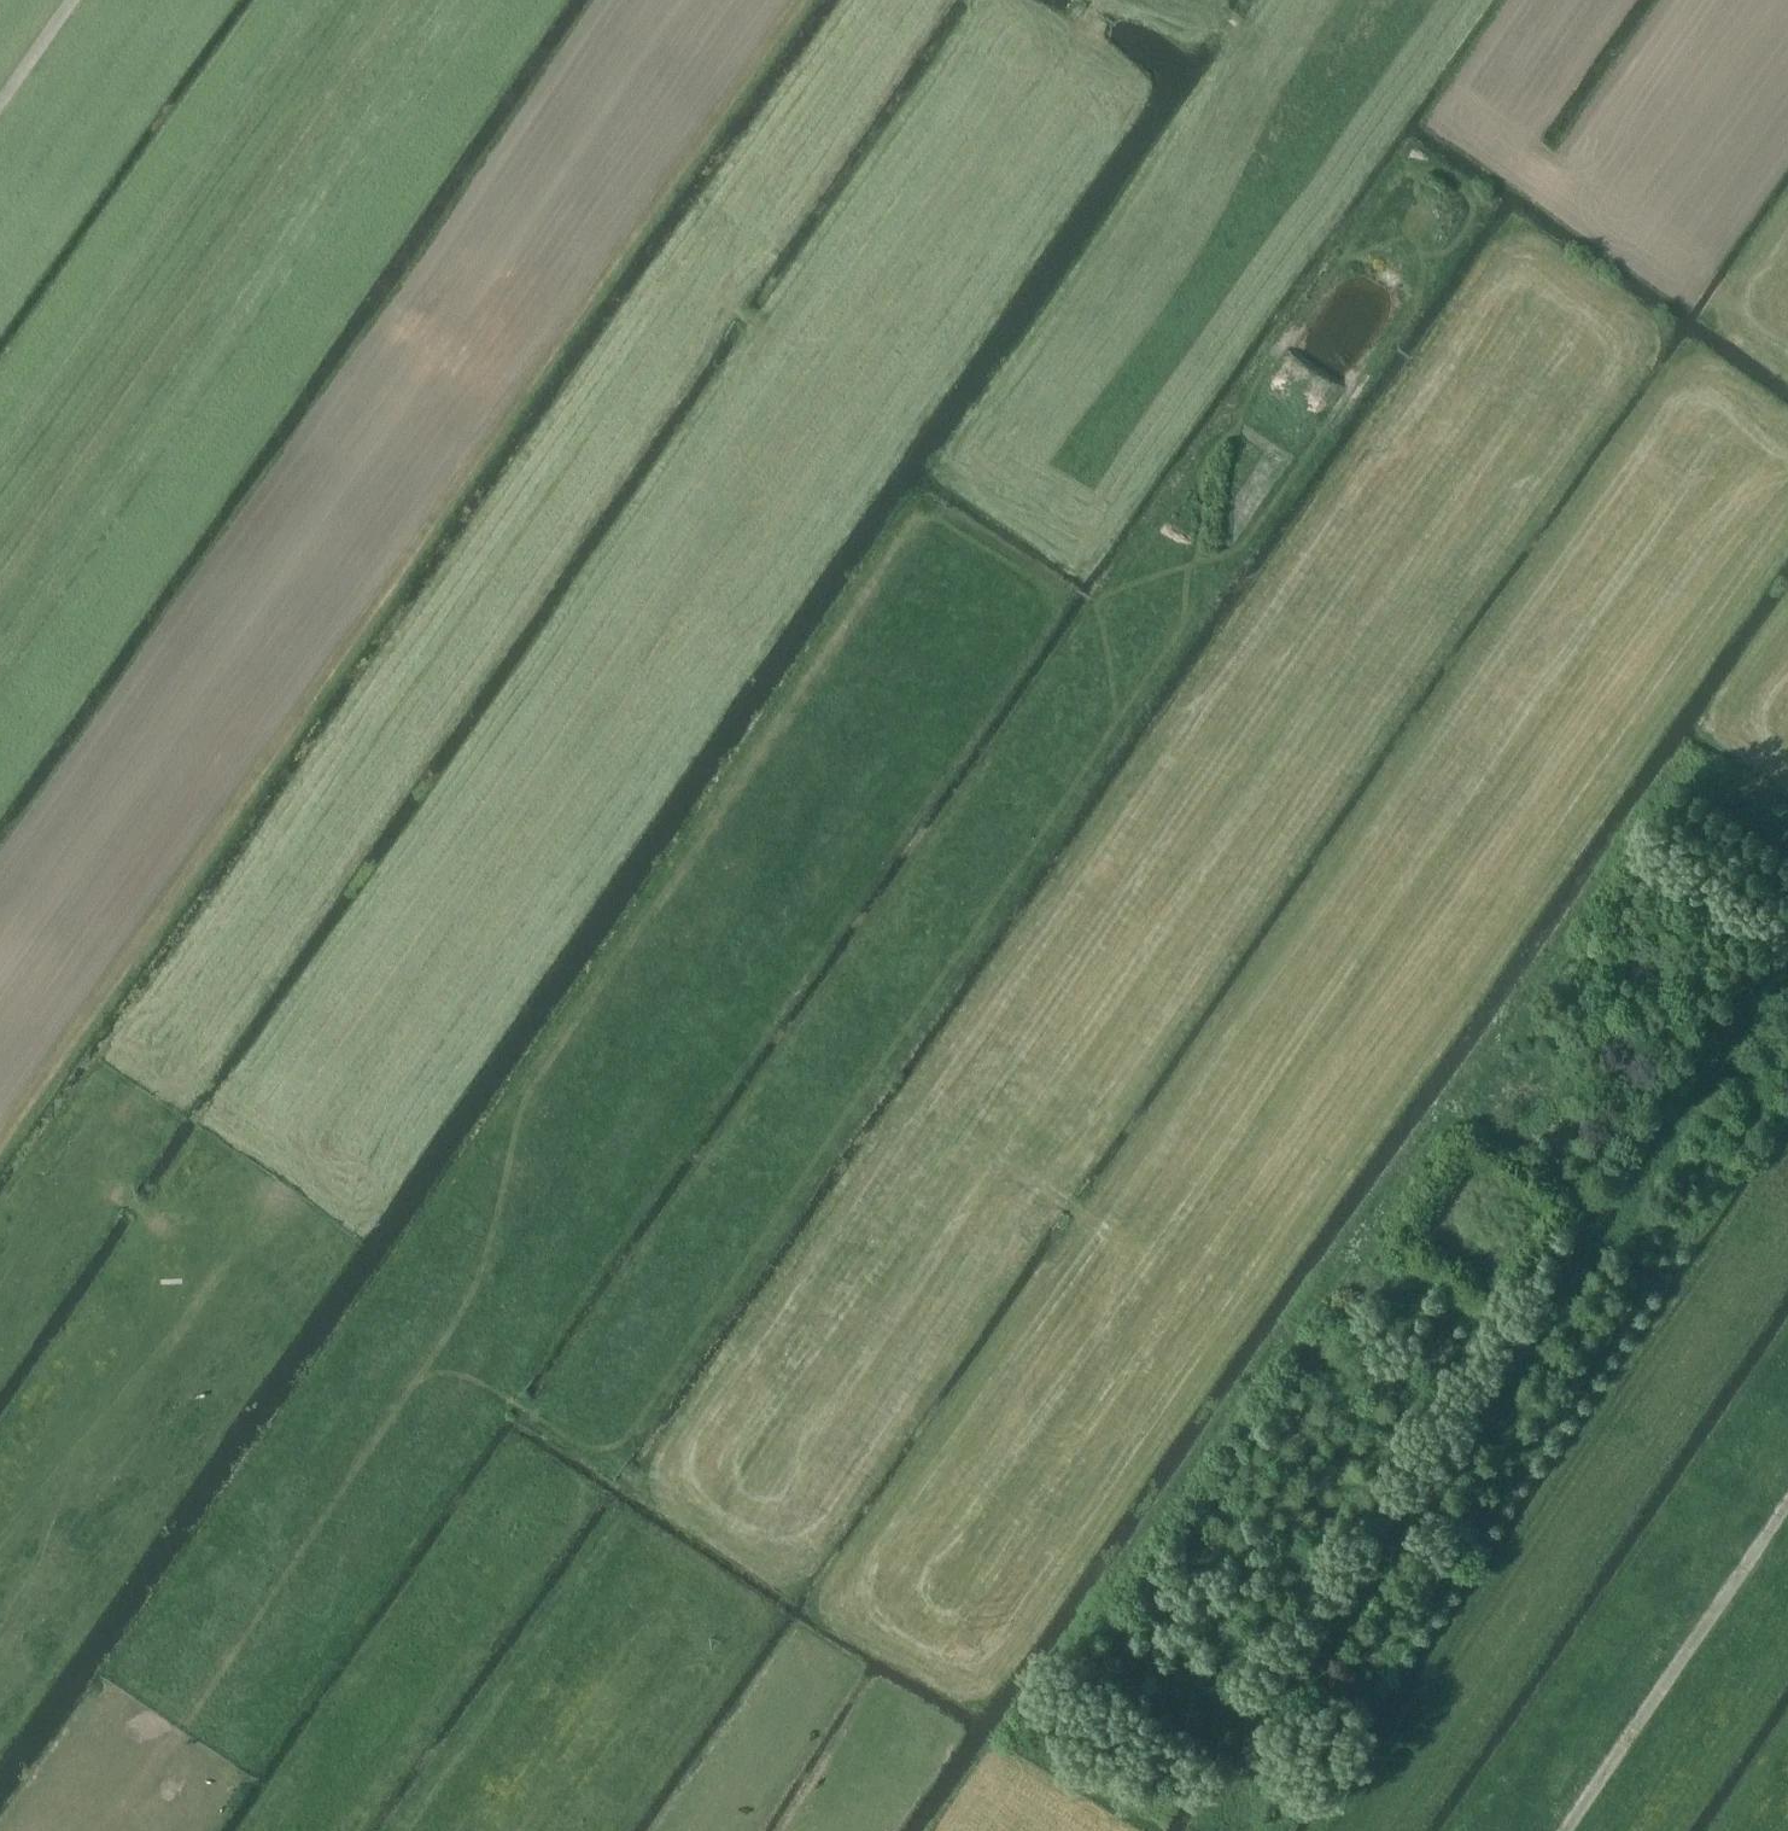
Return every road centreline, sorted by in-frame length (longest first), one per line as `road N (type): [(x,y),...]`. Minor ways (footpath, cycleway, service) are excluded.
road 1 (track): [(1787,1504),(1565,1830)]
road 2 (track): [(0,103),(72,0)]

